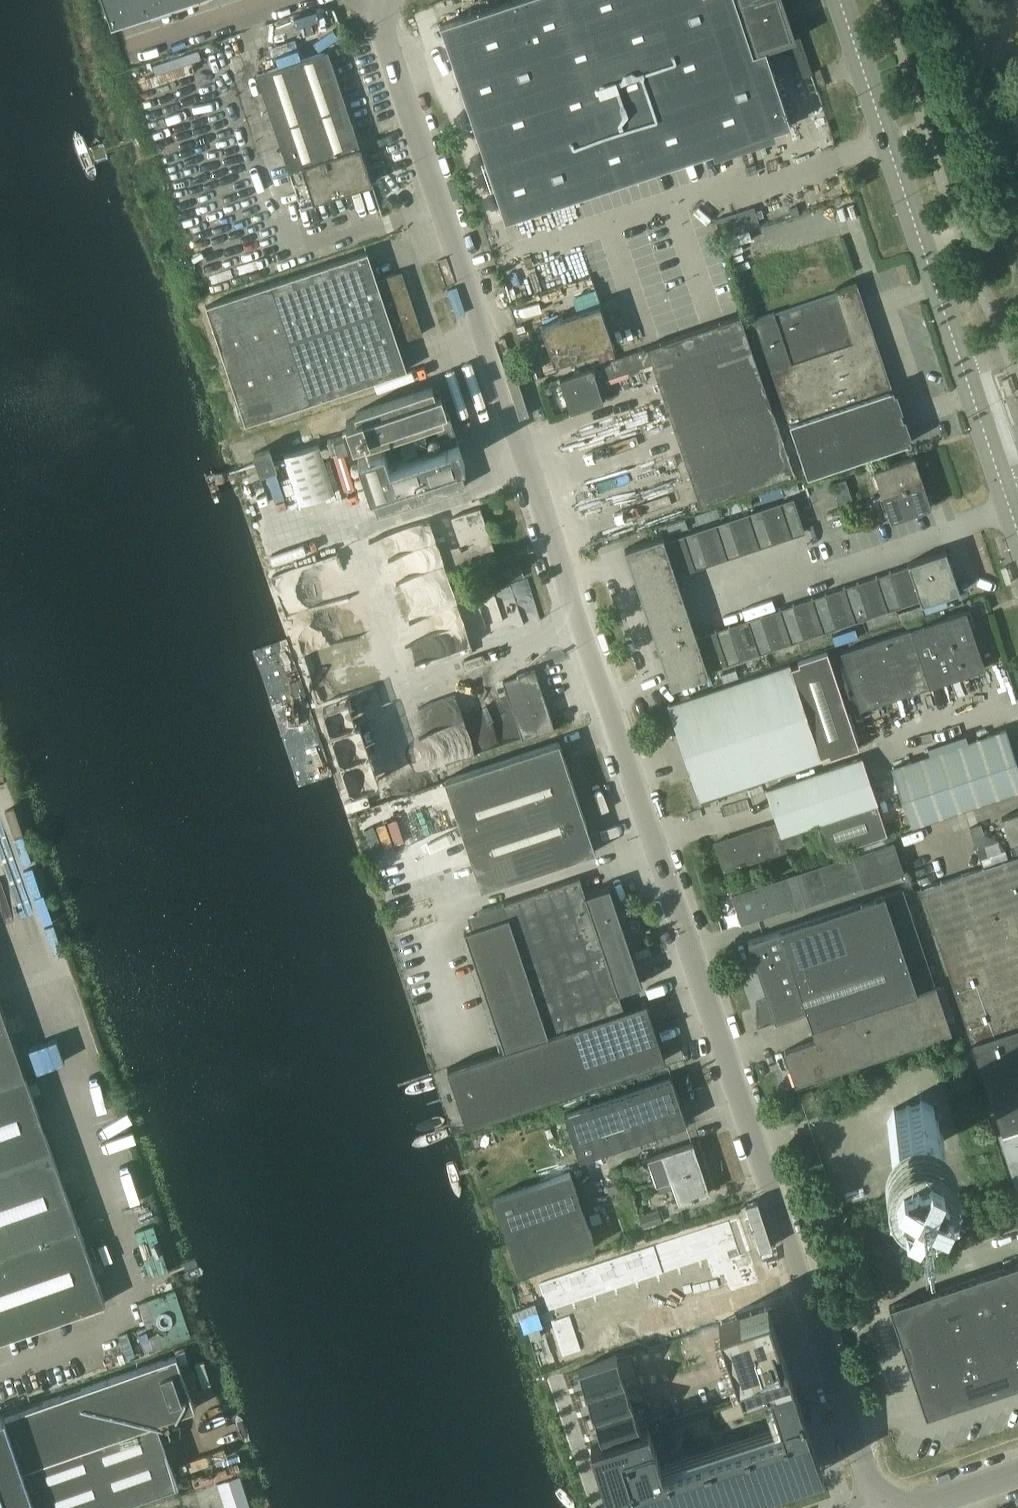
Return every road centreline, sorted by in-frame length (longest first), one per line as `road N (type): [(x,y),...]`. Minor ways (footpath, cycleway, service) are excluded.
road 1 (unclassified): [(877,1507),(380,0)]
road 2 (unclassified): [(1017,509),(843,0)]
road 3 (unclassified): [(96,60),(287,0)]

